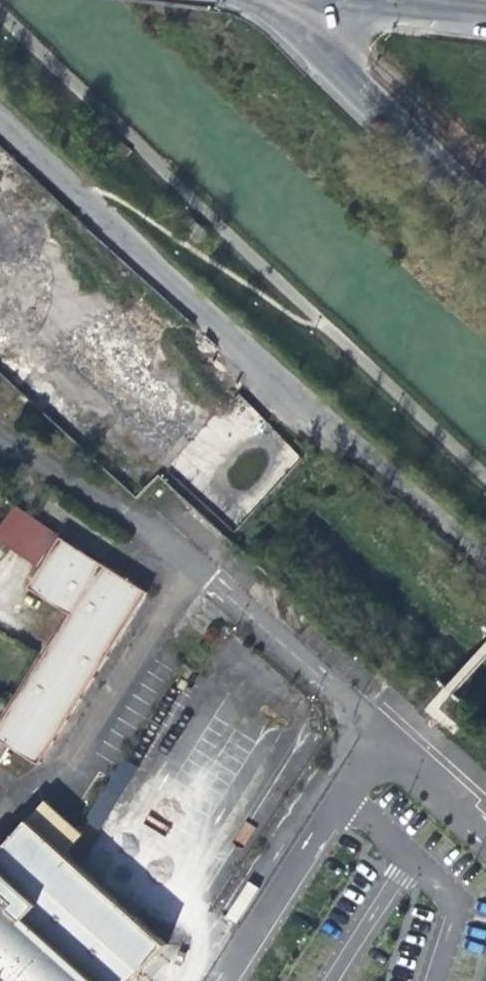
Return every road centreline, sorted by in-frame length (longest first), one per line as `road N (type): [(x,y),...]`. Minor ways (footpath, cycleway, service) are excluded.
road 1 (unclassified): [(0,120),(485,567)]
road 2 (residential): [(485,212),(267,0)]
road 3 (tertiary): [(485,23),(294,0)]

